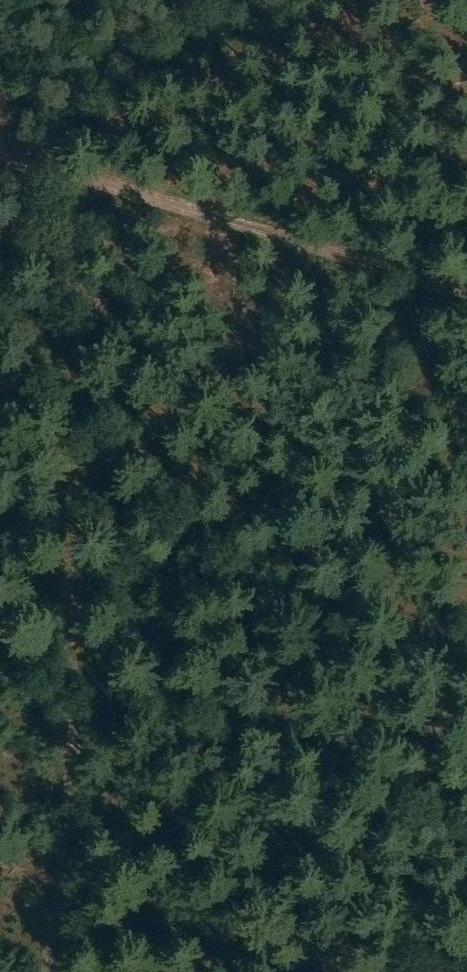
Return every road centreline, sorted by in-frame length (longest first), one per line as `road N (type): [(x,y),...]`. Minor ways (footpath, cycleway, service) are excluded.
road 1 (track): [(38,179),(66,350),(80,522),(70,795),(49,971)]
road 2 (track): [(466,309),(38,179)]

